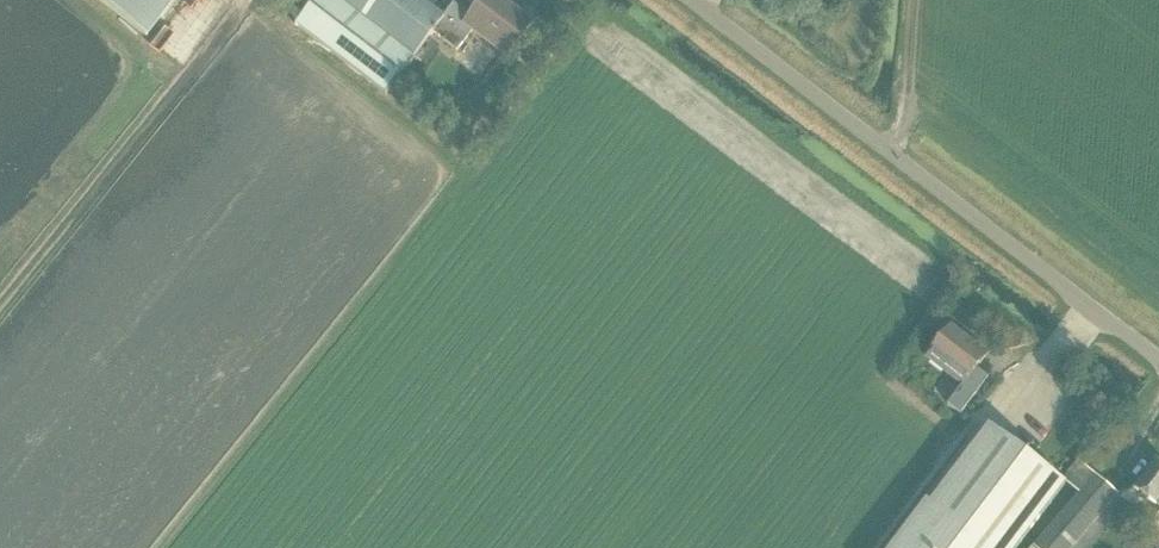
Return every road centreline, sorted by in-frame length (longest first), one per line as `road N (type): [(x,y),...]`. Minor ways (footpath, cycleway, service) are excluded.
road 1 (unclassified): [(1158,360),(690,0)]
road 2 (track): [(228,0),(0,301)]

